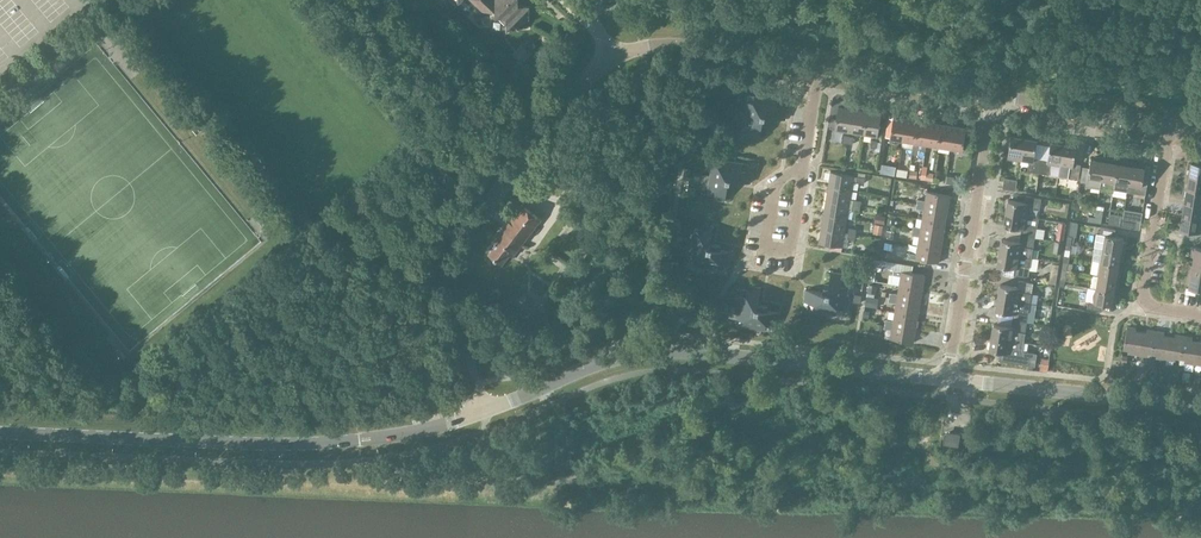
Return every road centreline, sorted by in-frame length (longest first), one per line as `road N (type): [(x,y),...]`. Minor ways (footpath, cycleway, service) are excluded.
road 1 (unclassified): [(0,433),(307,444),(406,433),(482,411)]
road 2 (unclassified): [(482,411),(593,365),(650,351),(911,375)]
road 3 (residential): [(482,411),(447,293),(451,257),(580,87),(611,57)]
road 4 (residential): [(947,379),(992,95)]
road 5 (unclassified): [(1200,407),(947,379)]
road 6 (residential): [(1200,315),(1150,306),(1142,294),(1170,124)]
road 7 (residential): [(803,164),(775,184),(765,247),(789,252),(800,181)]
road 8 (residential): [(1170,124),(992,95)]
road 9 (residential): [(992,95),(819,66)]
road 10 (residential): [(819,66),(651,45)]

